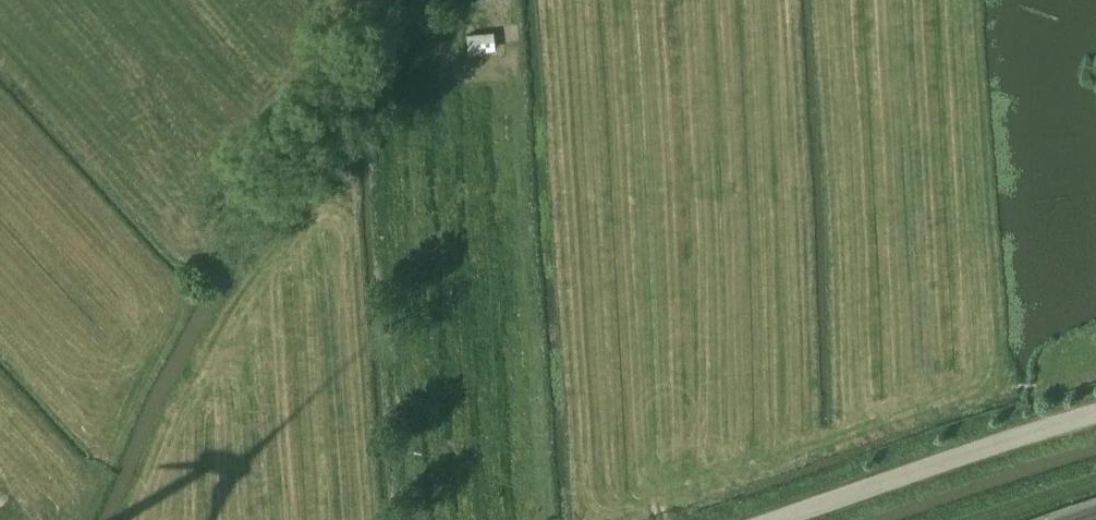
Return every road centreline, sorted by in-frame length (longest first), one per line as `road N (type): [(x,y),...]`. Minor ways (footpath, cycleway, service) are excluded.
road 1 (unclassified): [(766,519),(1095,411)]

